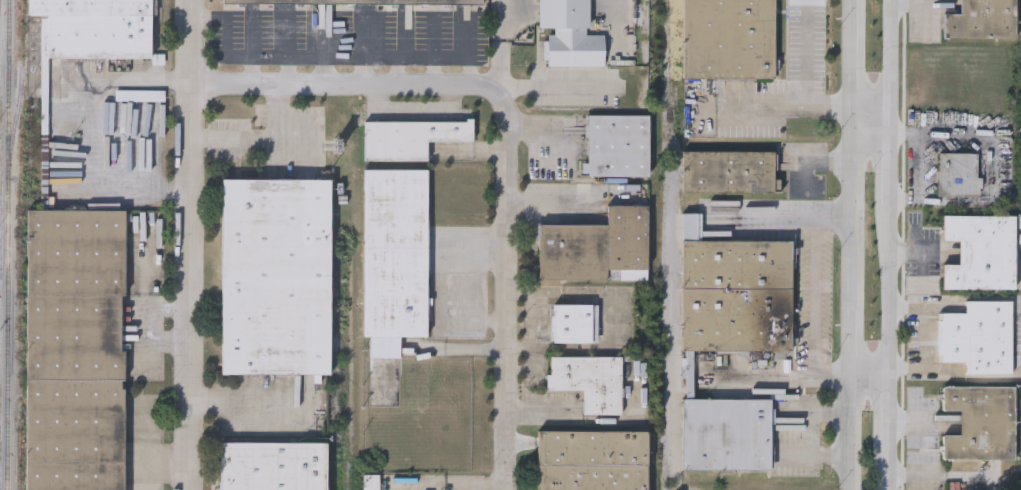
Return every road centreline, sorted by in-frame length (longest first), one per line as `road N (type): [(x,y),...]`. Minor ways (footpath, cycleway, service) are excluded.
road 1 (residential): [(186,489),(189,0)]
road 2 (secondary): [(852,0),(851,489)]
road 3 (residential): [(505,489),(508,117),(498,98)]
road 4 (residential): [(187,90),(438,84),(498,98)]
road 5 (secondary): [(892,372),(894,205)]
road 6 (secondary): [(894,128),(895,0)]

